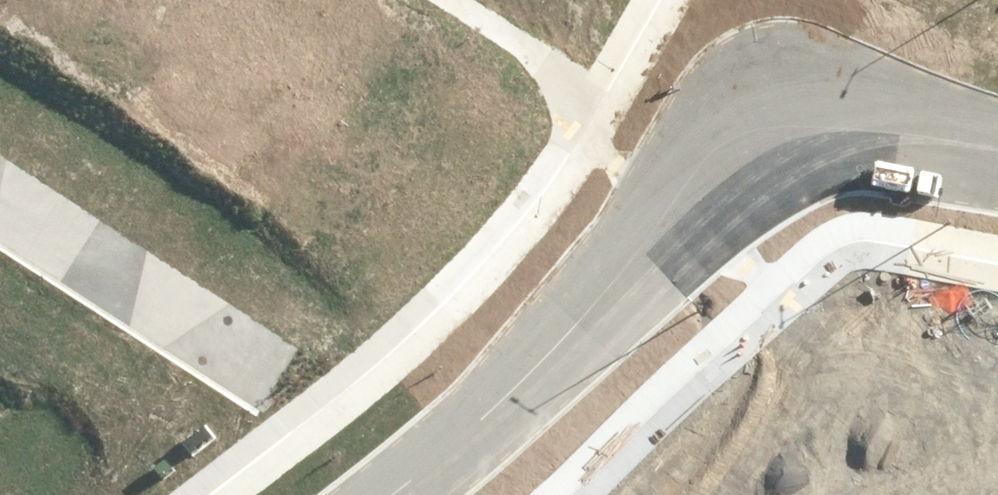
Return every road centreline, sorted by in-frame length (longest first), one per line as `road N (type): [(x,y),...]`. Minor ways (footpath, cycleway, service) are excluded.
road 1 (tertiary): [(800,110),(766,123),(709,172),(494,414),(388,494)]
road 2 (residential): [(0,201),(262,365)]
road 3 (tertiary): [(800,110),(887,116),(997,145)]
road 4 (tertiary): [(800,110),(662,0)]

